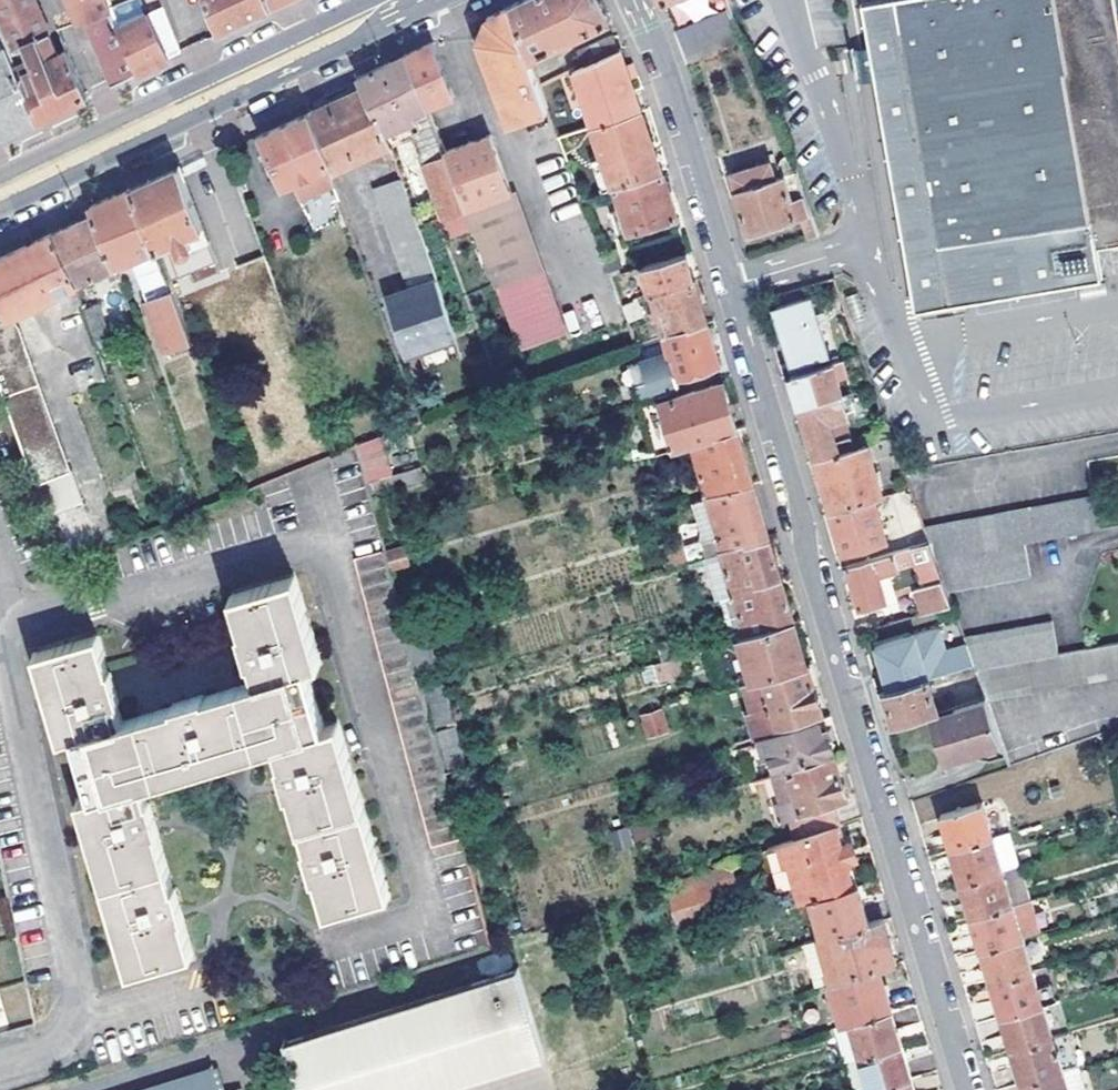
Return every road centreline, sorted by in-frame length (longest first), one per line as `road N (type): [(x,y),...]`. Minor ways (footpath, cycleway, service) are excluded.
road 1 (residential): [(963,1089),(827,639),(799,499),(735,284),(682,115),(634,0)]
road 2 (residential): [(0,631),(269,548),(301,545),(327,553),(348,587),(437,912),(199,988)]
road 3 (tertiary): [(405,0),(0,195)]
road 4 (residential): [(78,1020),(79,986),(0,661)]
road 5 (residential): [(78,1020),(199,988)]

